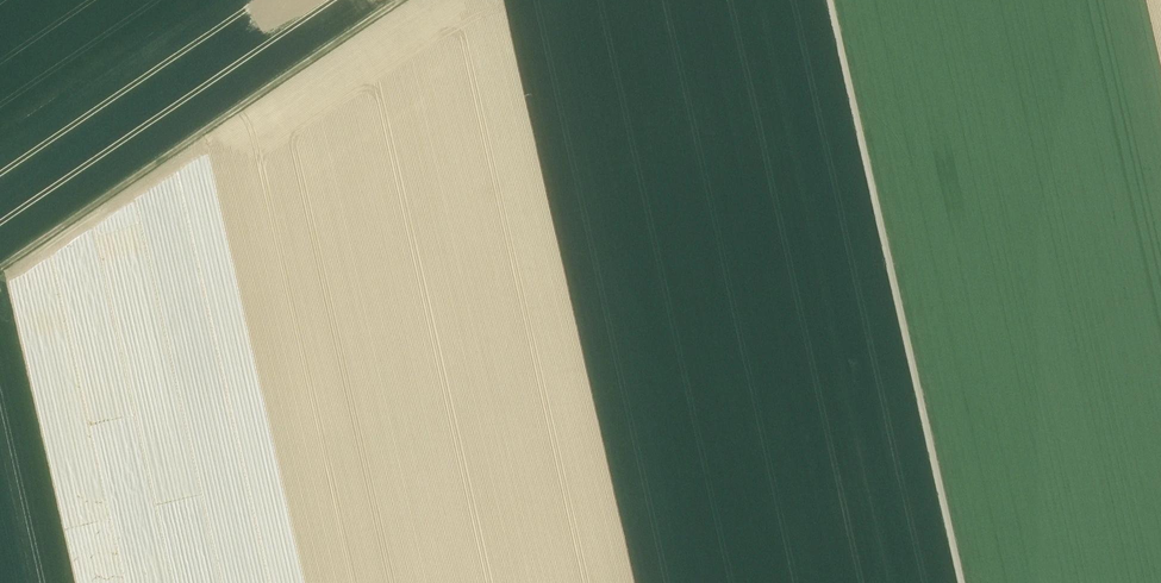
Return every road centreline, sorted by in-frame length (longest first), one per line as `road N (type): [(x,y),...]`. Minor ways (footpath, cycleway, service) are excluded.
road 1 (track): [(961,582),(830,0)]
road 2 (track): [(0,269),(399,0)]

